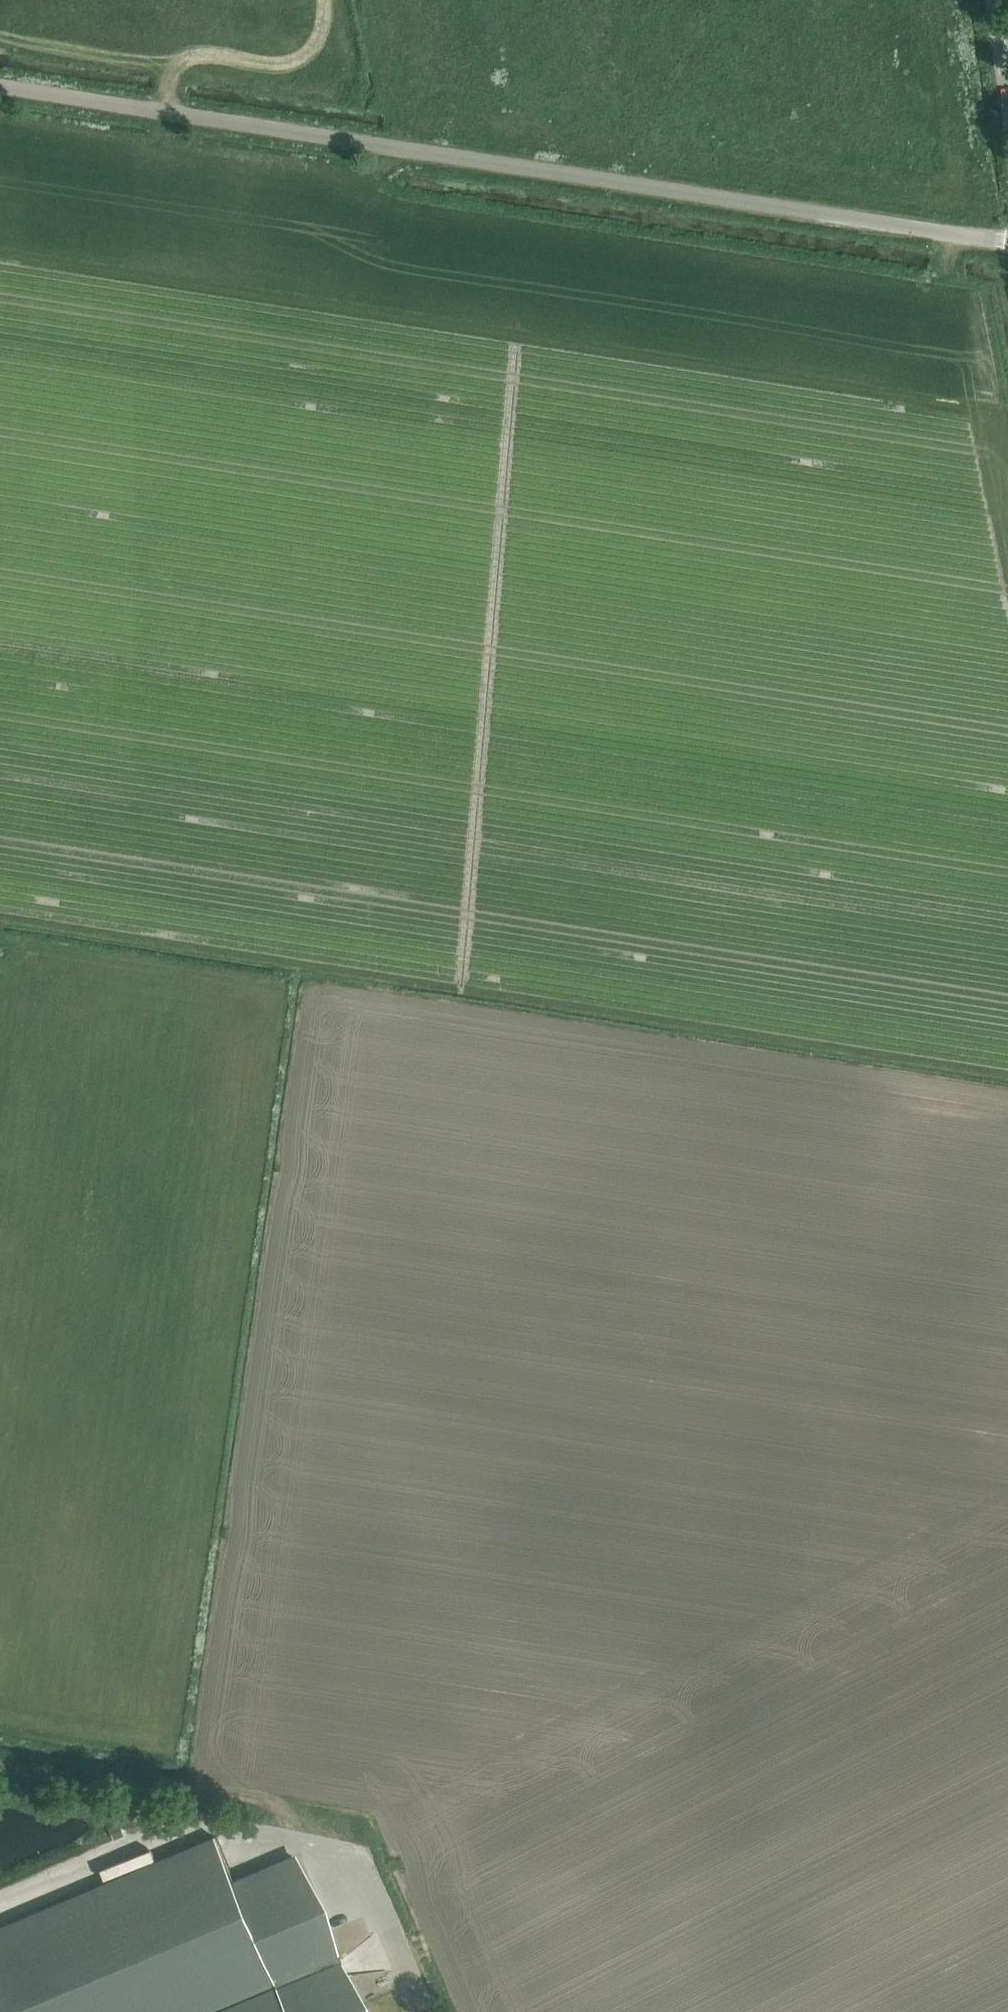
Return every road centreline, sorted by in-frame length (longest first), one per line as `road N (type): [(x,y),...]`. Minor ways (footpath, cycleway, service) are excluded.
road 1 (unclassified): [(0,86),(1007,242)]
road 2 (track): [(0,1759),(301,1806),(336,1818),(366,1856),(402,1944)]

